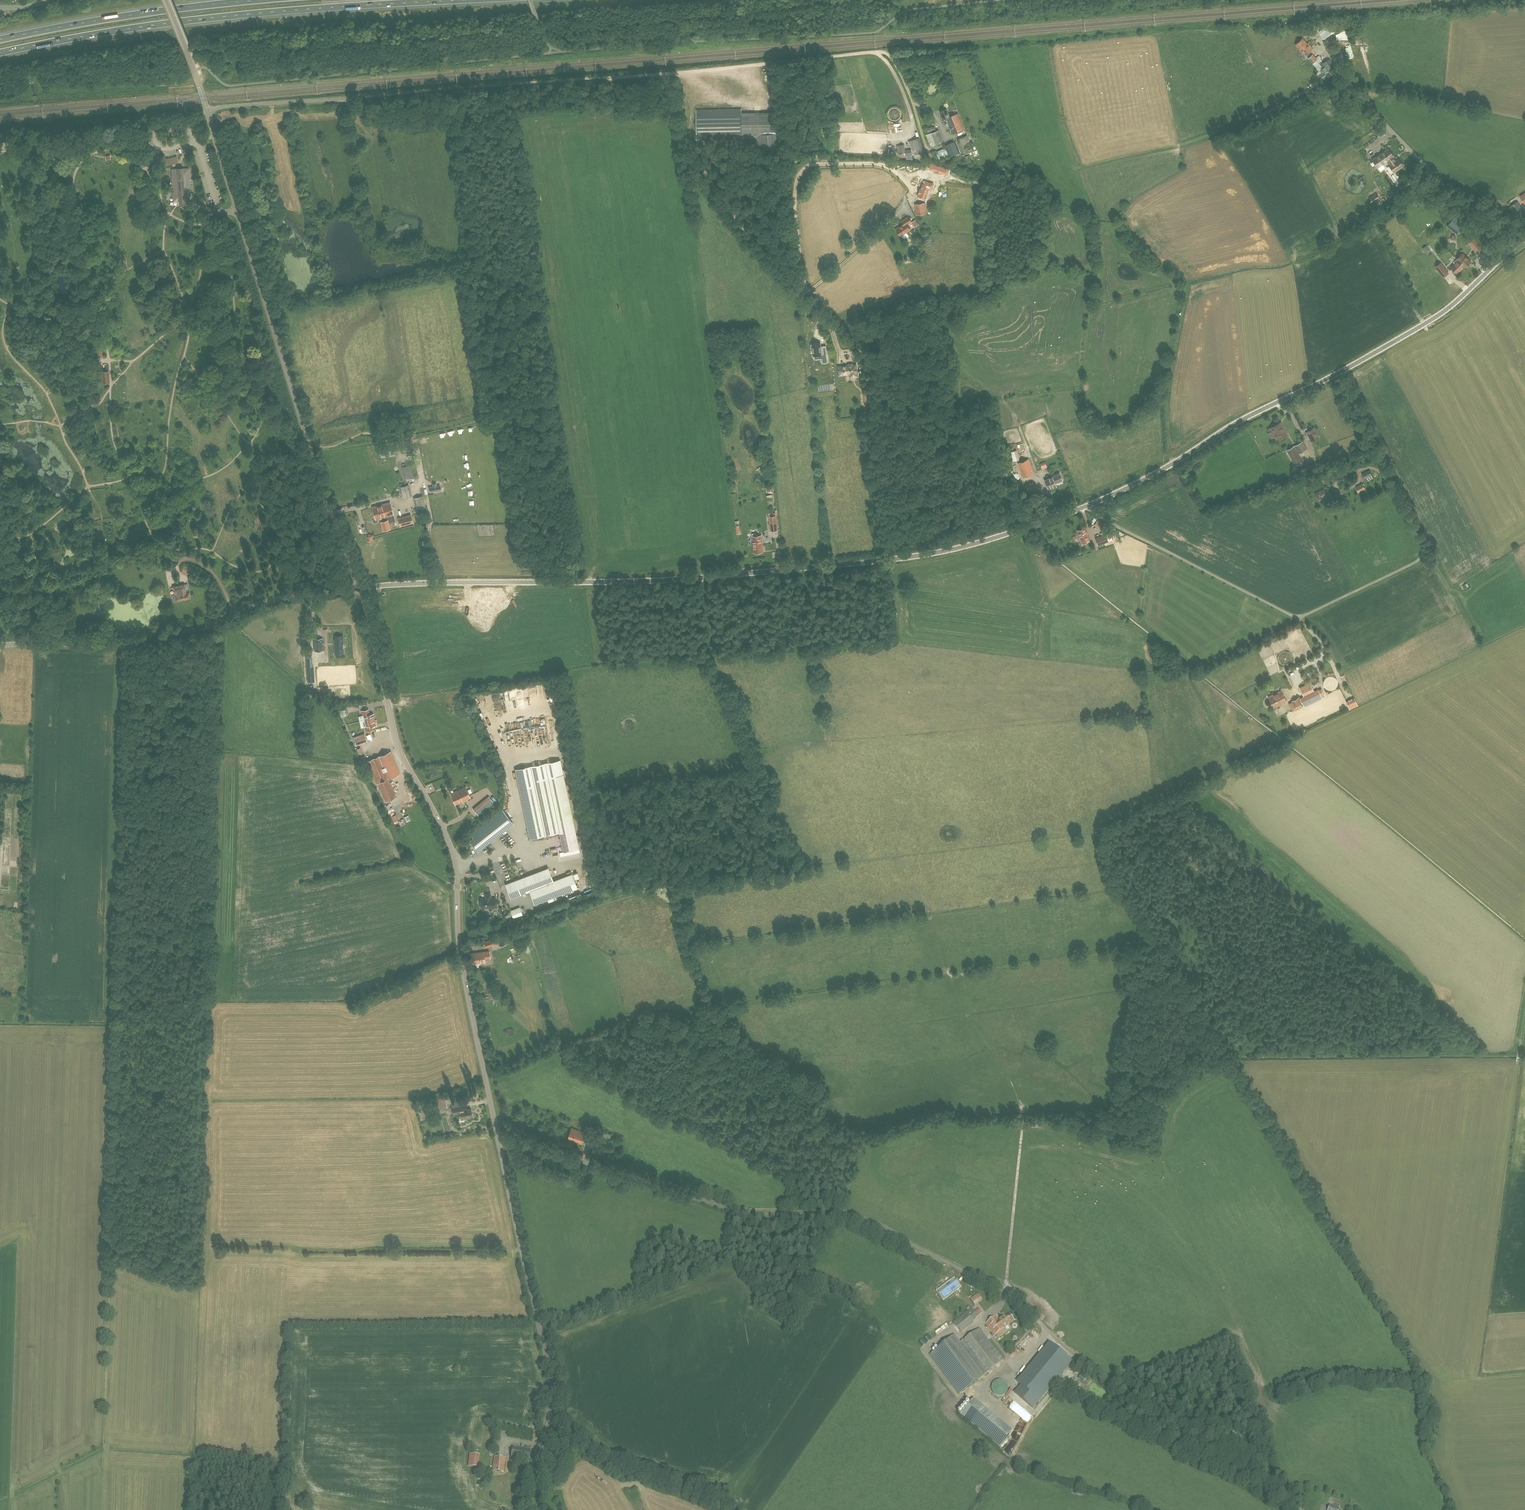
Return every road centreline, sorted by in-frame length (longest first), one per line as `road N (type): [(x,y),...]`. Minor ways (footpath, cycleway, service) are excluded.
road 1 (unclassified): [(362,588),(699,578),(987,540),(1134,484),(1367,357),(1448,309),(1504,256)]
road 2 (unclassified): [(1301,1509),(1274,1482),(1105,1377),(1009,1294),(871,1221),(740,1212),(497,1133)]
road 3 (track): [(133,644),(113,1252)]
road 4 (tertiary): [(497,1133),(460,956),(454,859),(396,740),(362,588)]
road 5 (tertiary): [(362,588),(321,490),(207,111)]
road 6 (unclassified): [(207,111),(667,73)]
road 7 (motorway): [(0,54),(200,19),(453,0)]
road 8 (tertiary): [(534,1509),(551,1387),(497,1133)]
road 9 (unclassified): [(0,646),(148,643),(270,601),(362,588)]
road 10 (unclassified): [(667,73),(684,145),(774,271),(839,334)]
road 11 (motorway): [(248,0),(0,39)]
road 12 (unclassified): [(1504,256),(1339,67)]
road 13 (track): [(535,1495),(557,1489),(580,1449),(724,1509)]
road 14 (track): [(304,1250),(522,1250)]
road 15 (unclassified): [(875,53),(667,73)]

